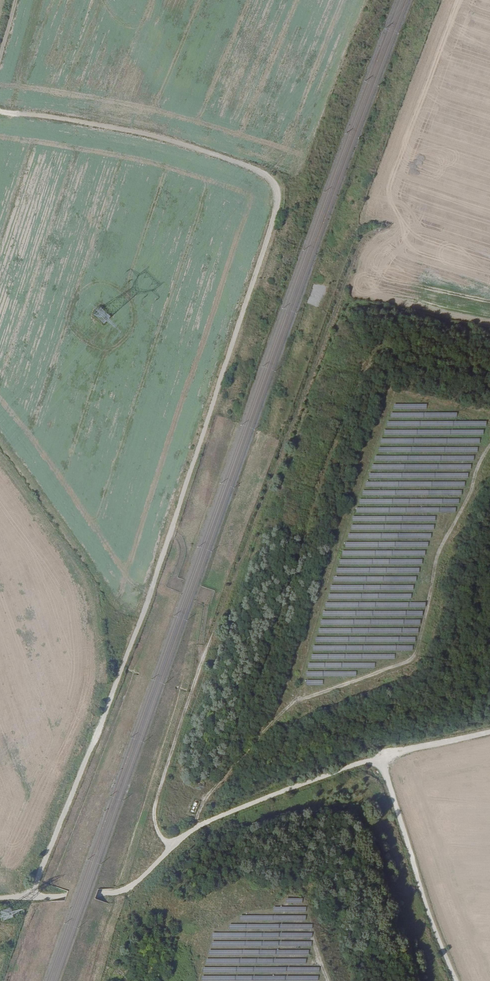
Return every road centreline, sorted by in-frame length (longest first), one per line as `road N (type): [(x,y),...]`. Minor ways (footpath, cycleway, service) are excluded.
road 1 (track): [(394,233),(373,232),(356,252),(198,678),(152,819),(172,848)]
road 2 (track): [(0,113),(176,142),(254,168),(279,189),(170,533)]
road 3 (track): [(29,898),(170,533)]
road 4 (track): [(381,757),(459,980)]
road 5 (track): [(381,757),(215,819),(172,848)]
road 6 (track): [(184,875),(208,903),(284,934),(305,980)]
road 7 (track): [(198,827),(148,980)]
road 8 (track): [(172,848),(123,890),(29,898)]

